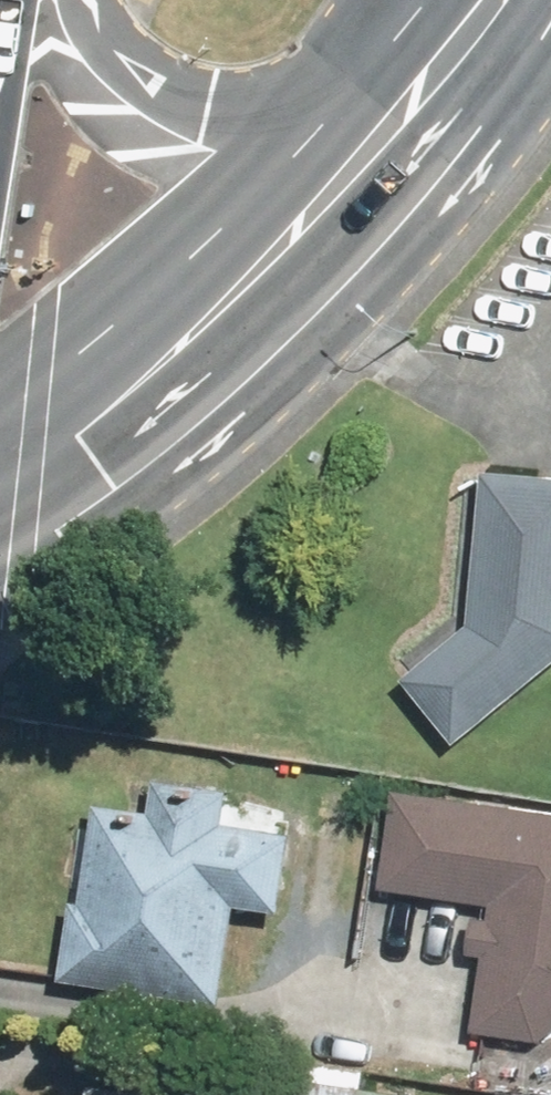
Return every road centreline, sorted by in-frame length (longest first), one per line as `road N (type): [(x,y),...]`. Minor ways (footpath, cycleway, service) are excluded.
road 1 (secondary): [(0,508),(228,294),(395,102)]
road 2 (primary): [(69,0),(118,72),(211,114),(395,102)]
road 3 (secondary): [(395,102),(476,0)]

